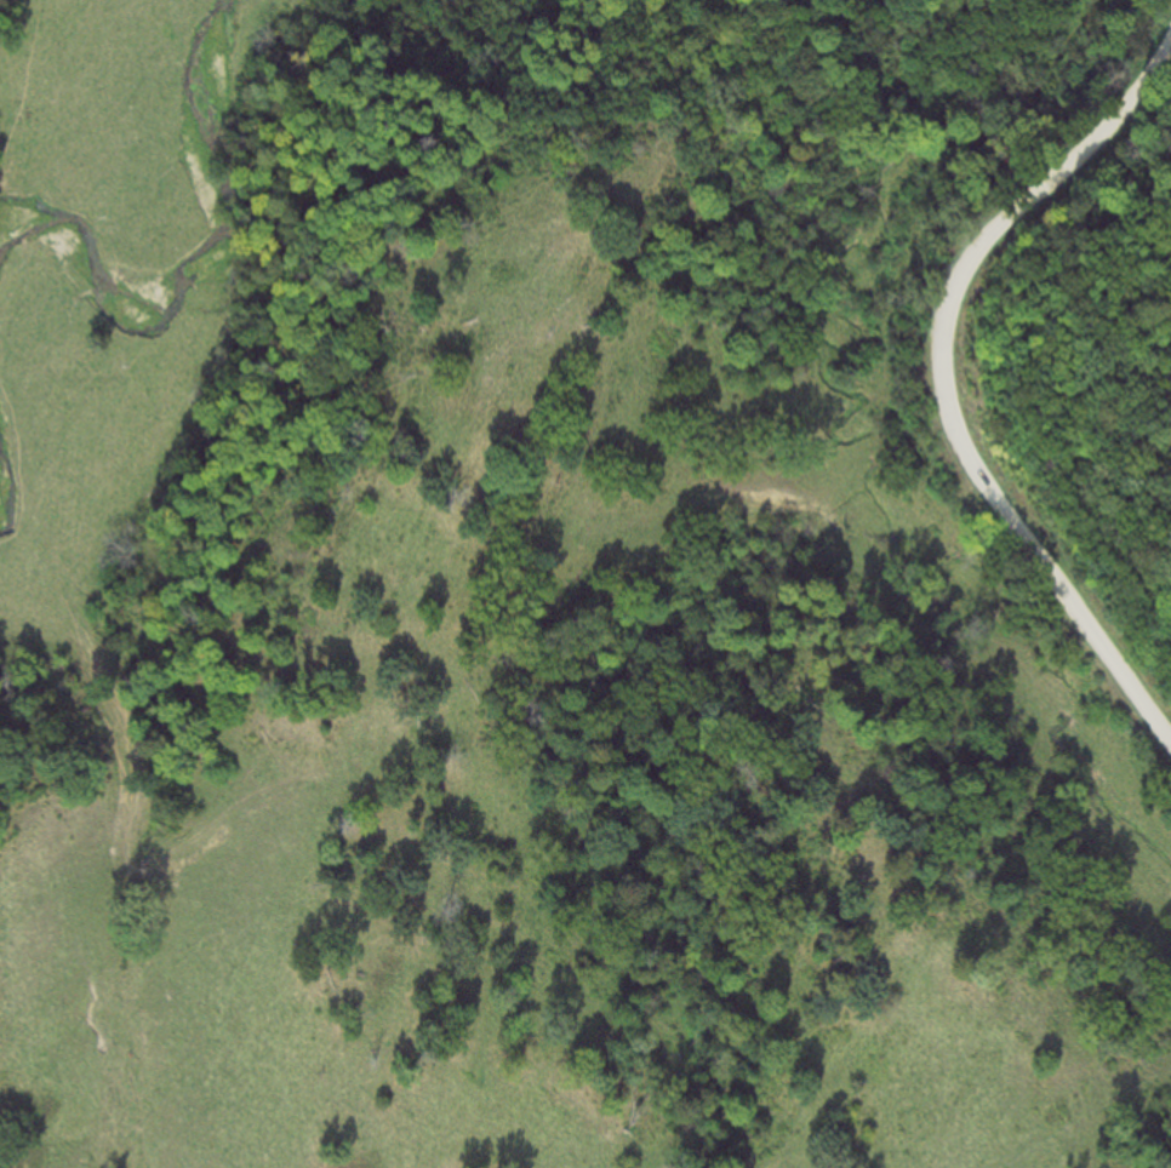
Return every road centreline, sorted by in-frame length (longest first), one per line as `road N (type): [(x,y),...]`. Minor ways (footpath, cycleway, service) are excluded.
road 1 (residential): [(1170,736),(953,429),(938,337),(987,241),(1118,116),(1170,47)]

